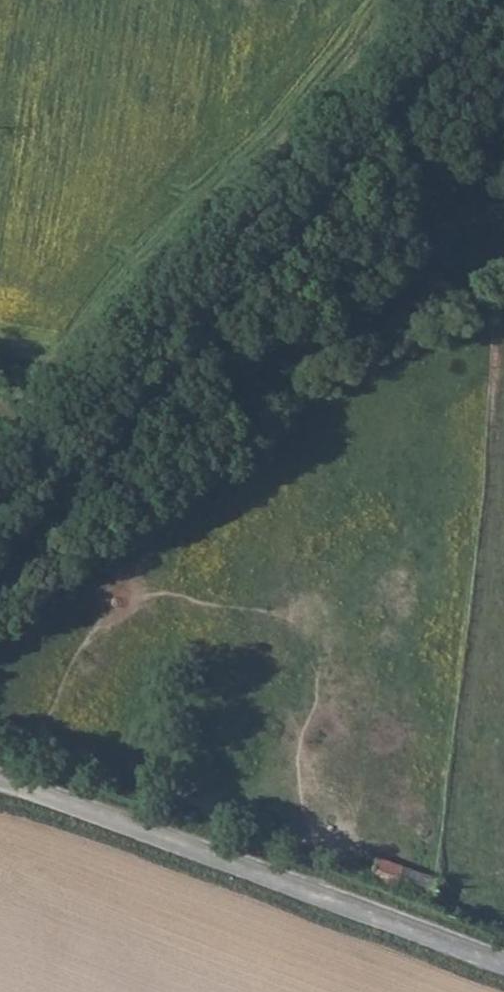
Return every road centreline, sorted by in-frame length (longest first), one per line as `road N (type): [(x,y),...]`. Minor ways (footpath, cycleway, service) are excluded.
road 1 (unclassified): [(503,961),(0,779)]

